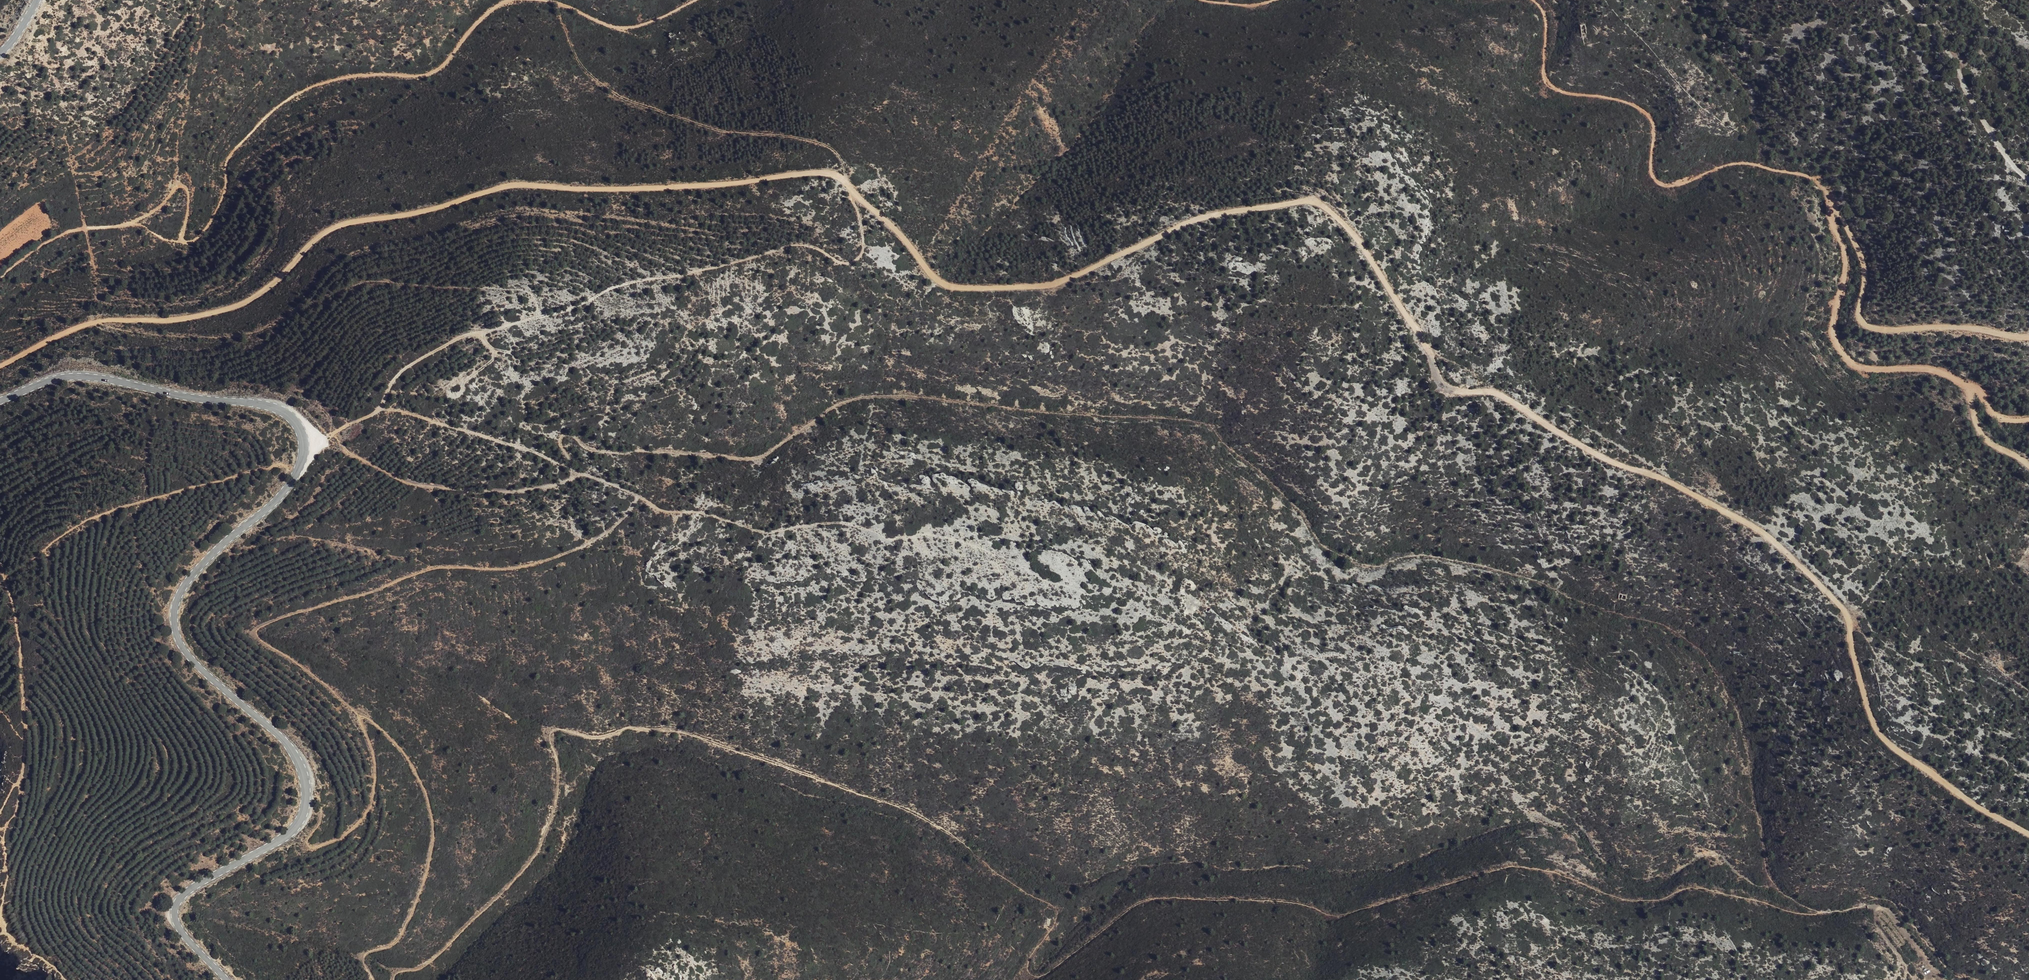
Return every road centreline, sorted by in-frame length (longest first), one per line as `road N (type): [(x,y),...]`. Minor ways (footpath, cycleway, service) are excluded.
road 1 (track): [(2028,834),(1882,738),(1843,606),(1776,542),(1696,496),(1590,451),(1501,394),(1442,385),(1353,235),(1305,201),(1190,221),(1061,281),(962,288),(933,277),(898,233),(837,176),(822,173),(721,185),(515,185),(339,226),(242,304),(164,321),(98,322),(0,367)]
road 2 (track): [(394,979),(450,945),(524,870),(557,790),(554,729),(595,738),(633,728),(674,730),(921,817),(1057,907),(1056,922),(1030,957),(1032,975),(1147,899),(1292,902),(1342,915),(1523,866),(1631,900),(1695,886),(1802,915),(1880,907),(1945,979)]
road 3 (track): [(331,433),(407,483),(515,492),(571,478),(559,444),(567,434),(604,452),(762,460),(839,392),(1209,424),(1362,563),(1400,558),(1550,583),(1707,652),(1751,776),(1770,885),(1823,914)]
road 4 (track): [(558,3),(581,63),(637,104),(729,133),(830,146),(843,161),(862,251),(840,264),(809,245),(789,245),(624,284),(569,310),(466,335),(406,366),(378,411),(303,441)]
road 5 (tertiary): [(0,401),(53,379),(87,376),(268,406),(300,430),(302,454),(291,482),(200,566),(174,612),(185,652),(290,747),(305,779),(303,813),(291,832),(176,904),(181,931),(226,979)]
road 6 (track): [(378,411),(531,450),(638,497),(719,520),(957,536),(1079,573)]
road 7 (track): [(0,279),(59,236),(151,213),(177,187),(188,199),(182,240),(195,241),(224,193),(230,155),(274,110),(334,79),(428,74),(490,11),(511,0)]
road 8 (track): [(306,791),(321,807),(307,842),(315,848),(348,832),(368,809),(375,770),(358,715),(393,739),(419,775),(434,834),(426,876),(400,936),(362,959),(373,979)]
road 9 (track): [(98,322),(238,336),(372,281),(526,290),(539,317)]
road 10 (track): [(1532,0),(1544,15),(1549,86),(1617,98),(1647,113),(1657,183),(1756,164),(1805,175),(1833,206)]
road 11 (track): [(2,578),(72,529),(122,507),(276,465),(299,470)]
road 12 (track): [(1833,206),(1863,262),(1858,312),(1870,327),(2028,337)]
road 13 (track): [(1967,386),(1921,367),(1857,367),(1842,354),(1832,329),(1845,249),(1833,206)]
road 14 (unclassified): [(2028,181),(1995,140),(1940,40),(1903,0)]
road 15 (track): [(542,0),(621,29),(695,0)]

